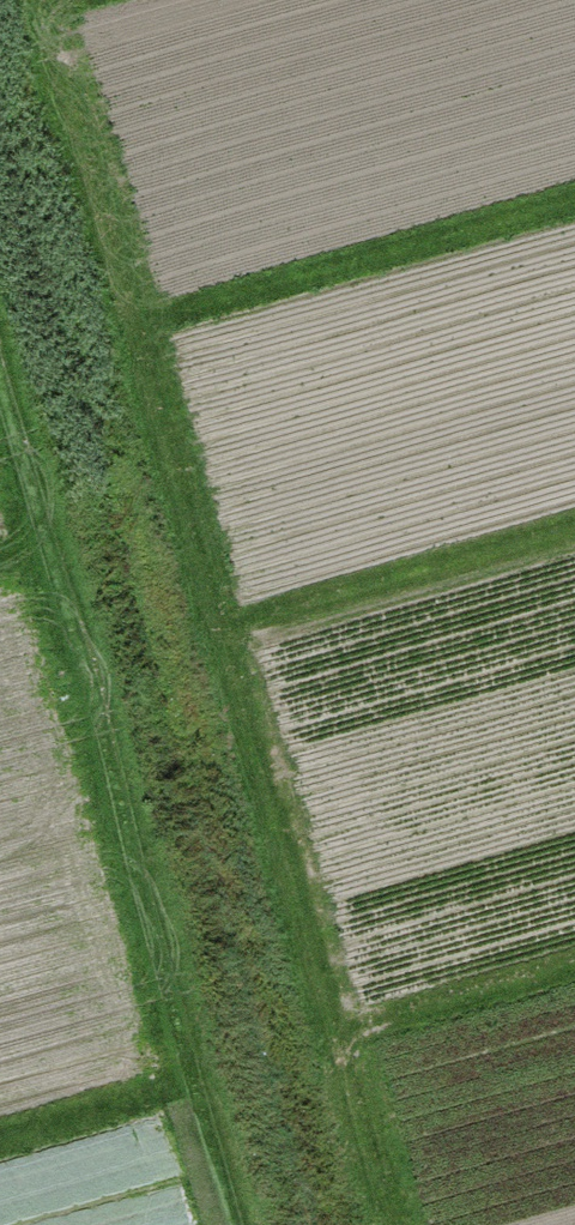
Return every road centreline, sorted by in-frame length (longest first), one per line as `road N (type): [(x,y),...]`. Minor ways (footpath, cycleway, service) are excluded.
road 1 (track): [(376,1224),(29,0)]
road 2 (track): [(0,376),(240,1224)]

